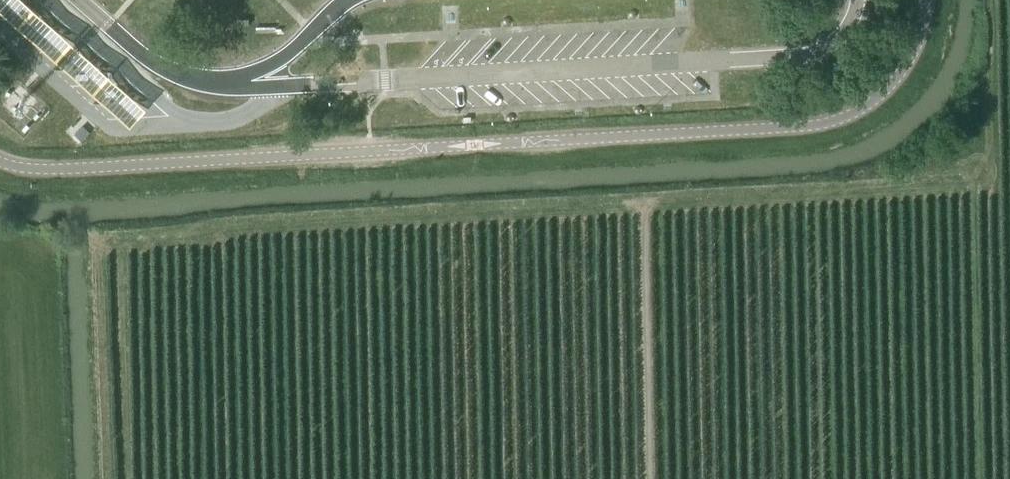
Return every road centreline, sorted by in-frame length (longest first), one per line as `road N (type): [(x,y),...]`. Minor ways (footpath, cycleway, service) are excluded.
road 1 (unclassified): [(932,0),(910,70),(883,101),(799,130),(25,173),(0,161)]

